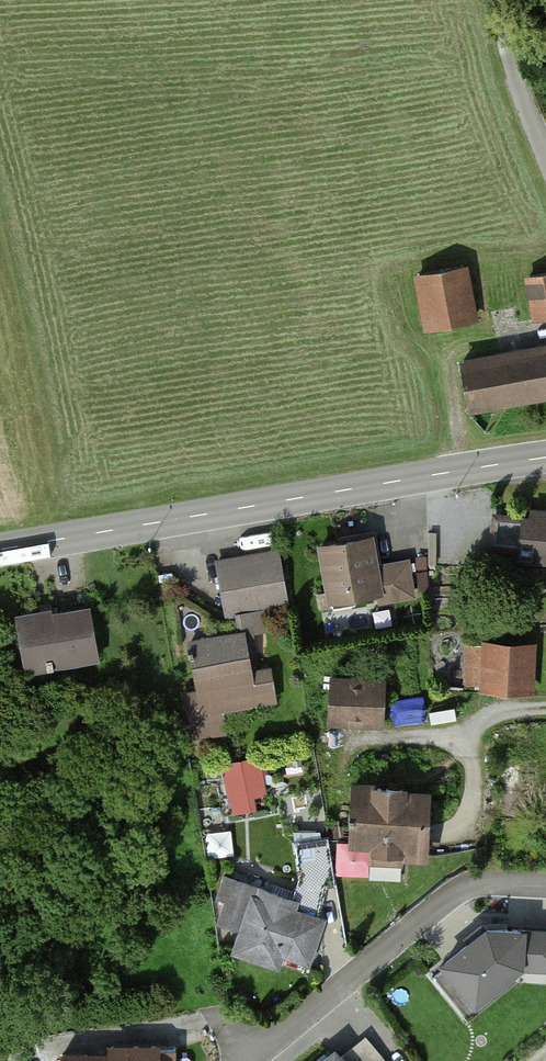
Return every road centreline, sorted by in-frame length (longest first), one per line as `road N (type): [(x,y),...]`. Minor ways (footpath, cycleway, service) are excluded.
road 1 (tertiary): [(545,458),(0,549)]
road 2 (residential): [(545,886),(461,890),(258,1060)]
road 3 (track): [(495,0),(539,143)]

